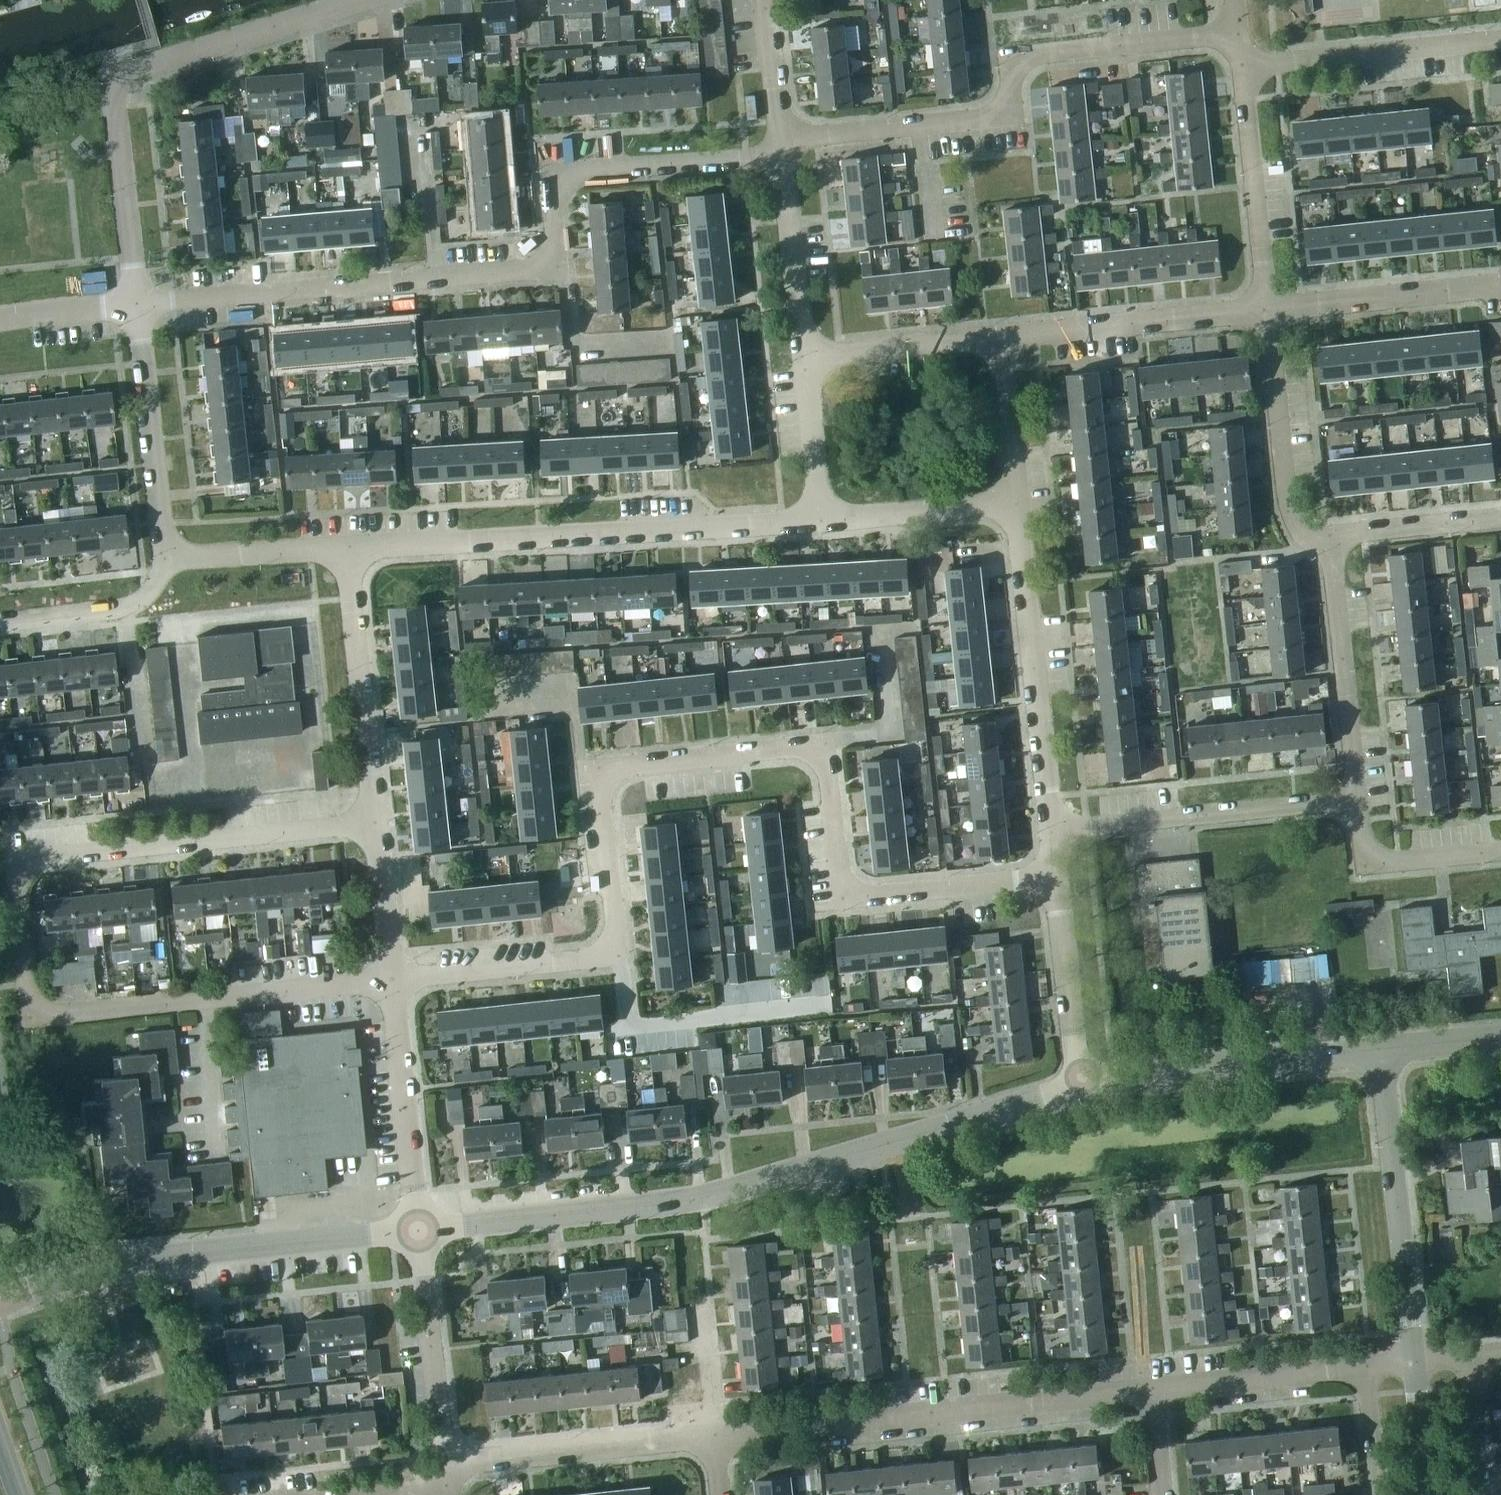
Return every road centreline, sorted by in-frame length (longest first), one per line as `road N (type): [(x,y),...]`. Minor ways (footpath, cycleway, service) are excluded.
road 1 (residential): [(396,982),(594,958),(612,945),(619,924),(603,774),(624,769),(823,747),(842,875),(853,891),(869,896),(1061,876)]
road 2 (residential): [(137,304),(534,271),(558,261),(553,188),(565,174),(787,158)]
road 3 (unclassified): [(417,1230),(700,1198),(1084,1085)]
road 4 (residential): [(201,1001),(53,1015),(39,1010),(26,994),(17,886),(24,868),(42,858),(382,823)]
road 5 (residential): [(785,139),(1012,119),(1013,62),(1240,35)]
road 6 (unclassified): [(137,304),(108,99),(115,78),(126,68),(350,0)]
road 7 (residential): [(350,547),(823,513)]
road 8 (residential): [(713,1437),(1154,1389)]
road 9 (unclassified): [(0,1298),(101,1267),(417,1230)]
road 10 (residential): [(1056,830),(1024,509)]
road 11 (unclassified): [(1409,1360),(1381,1050)]
road 12 (residential): [(1056,830),(1360,799)]
road 13 (unclassified): [(1084,1085),(1381,1050)]
road 14 (residential): [(382,823),(350,547)]
road 15 (residential): [(444,1462),(713,1437)]
road 16 (residential): [(1333,537),(1304,538),(1291,525),(1278,486),(1270,306)]
road 17 (residential): [(1005,337),(1270,306)]
road 18 (residential): [(1360,799),(1333,537)]
road 19 (residential): [(1242,63),(1500,38)]
road 20 (residential): [(168,557),(137,304)]
road 21 (residential): [(417,1230),(396,982)]
road 22 (residential): [(1270,306),(1242,63)]
road 23 (residential): [(444,1462),(417,1230)]
road 24 (residential): [(1270,306),(1500,287)]
road 25 (residential): [(1084,1085),(1061,876)]
road 26 (residential): [(1154,1389),(1358,1367)]
road 27 (residential): [(809,361),(787,158)]
road 28 (residential): [(823,513),(1024,509)]
road 29 (residential): [(809,361),(1005,337)]
road 30 (residential): [(1360,799),(1367,862),(1500,852)]
road 31 (residential): [(0,622),(129,608),(150,595),(168,557)]
road 32 (residential): [(396,982),(201,1001)]
road 33 (residential): [(168,557),(350,547)]
road 34 (residential): [(1024,509),(1005,337)]
road 35 (residential): [(1333,537),(1500,521)]
road 36 (residential): [(396,982),(382,823)]
road 37 (residential): [(201,1001),(215,1154)]
road 38 (residential): [(823,513),(809,361)]
road 39 (residential): [(1492,1494),(1479,1353)]
road 40 (residential): [(785,139),(765,0)]
road 41 (unclassified): [(0,320),(137,304)]
road 42 (unclassified): [(1424,1494),(1409,1360)]
road 43 (residential): [(1375,1494),(1358,1367)]
road 44 (unclassified): [(1381,1050),(1500,1038)]

